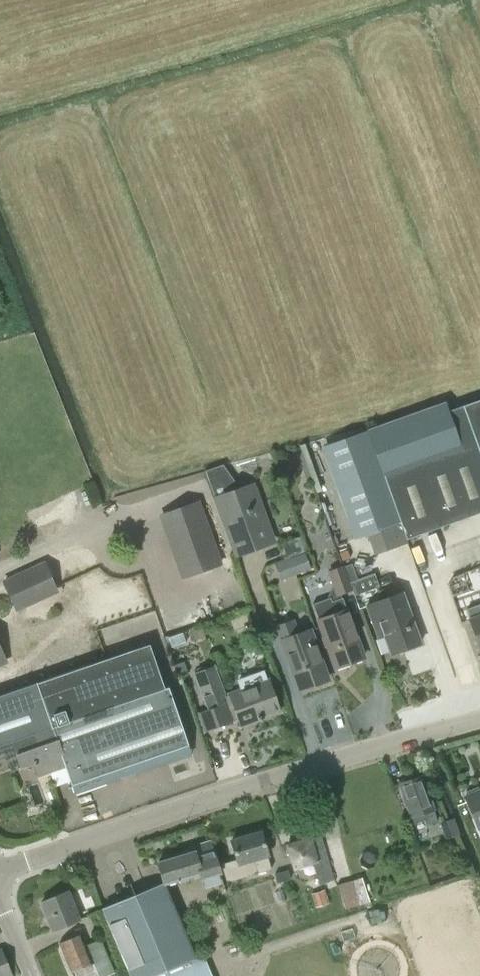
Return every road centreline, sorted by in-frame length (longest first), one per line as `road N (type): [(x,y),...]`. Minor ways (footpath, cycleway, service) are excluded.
road 1 (residential): [(0,874),(263,782),(479,719)]

